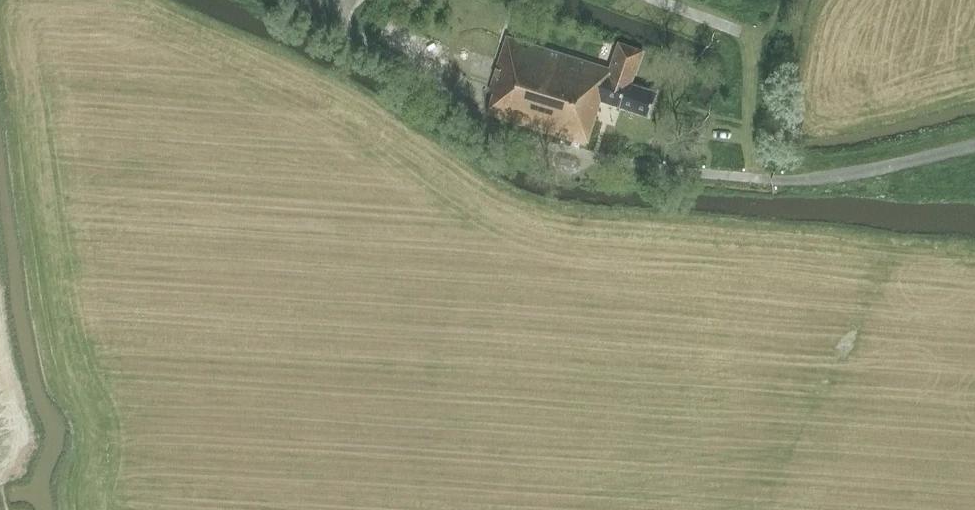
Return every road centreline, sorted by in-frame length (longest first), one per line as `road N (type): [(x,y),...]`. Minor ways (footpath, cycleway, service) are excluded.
road 1 (unclassified): [(757,180),(838,176),(974,146)]

